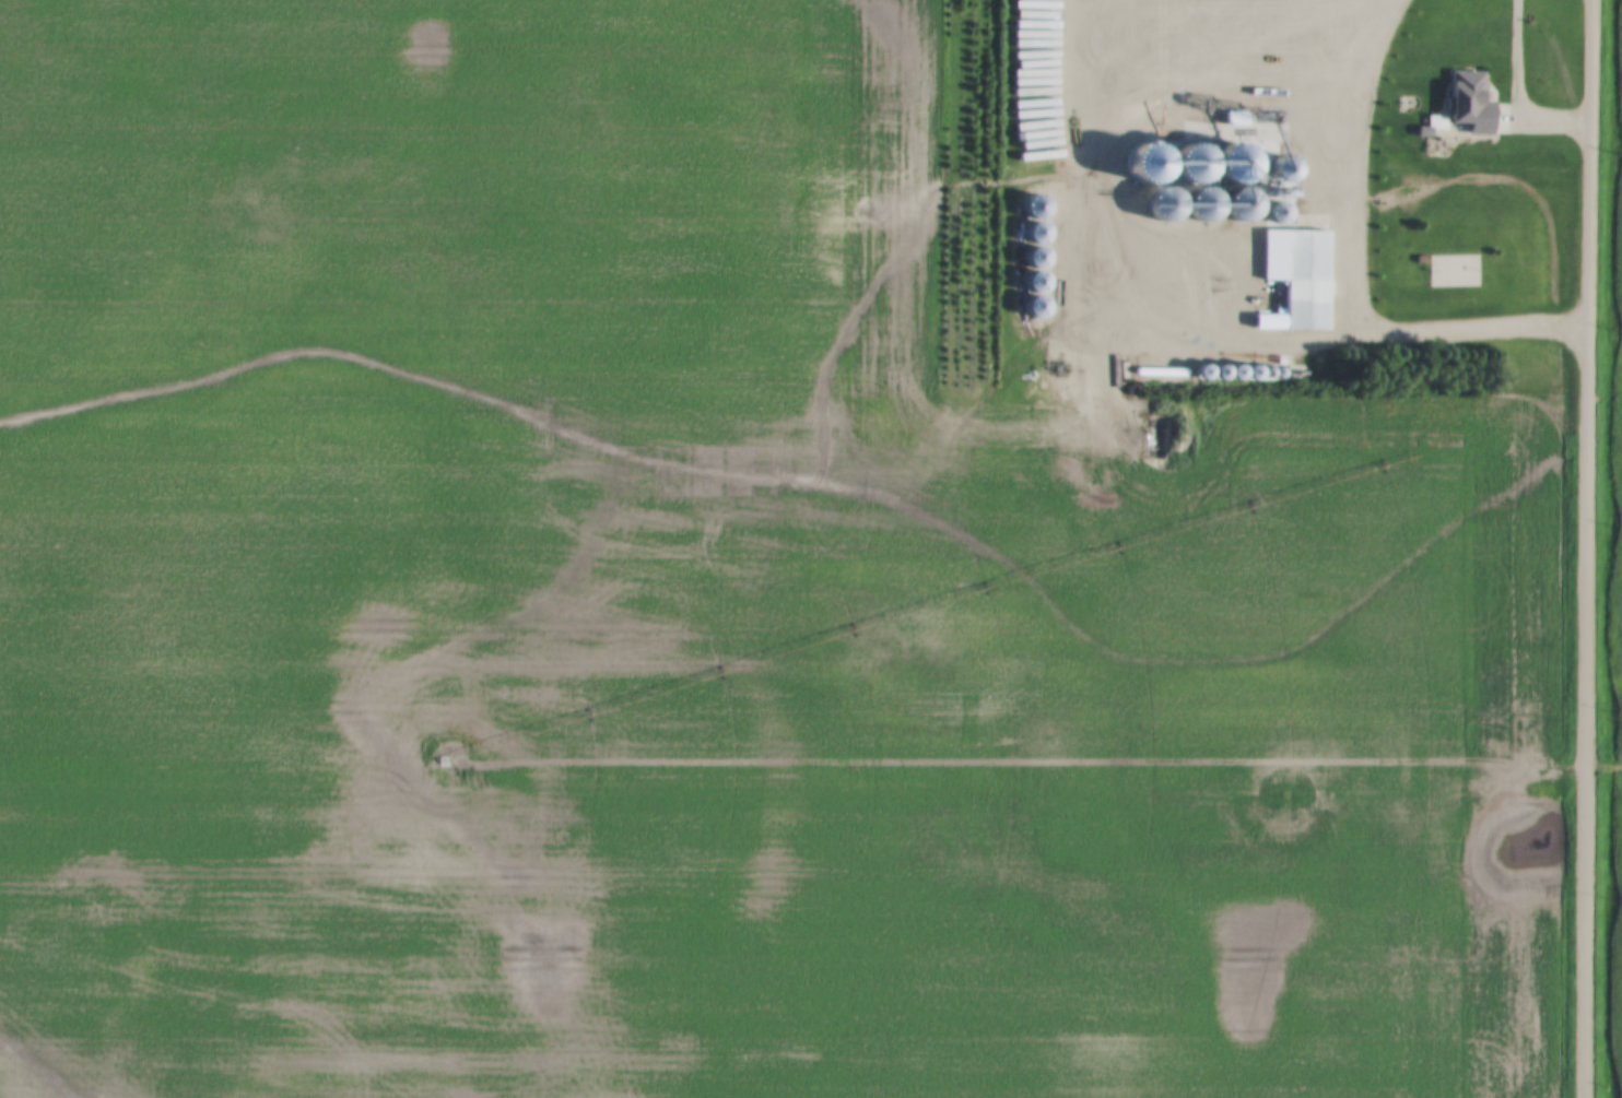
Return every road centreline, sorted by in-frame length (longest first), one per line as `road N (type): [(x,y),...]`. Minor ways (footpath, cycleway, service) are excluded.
road 1 (residential): [(1583,1097),(1593,0)]

